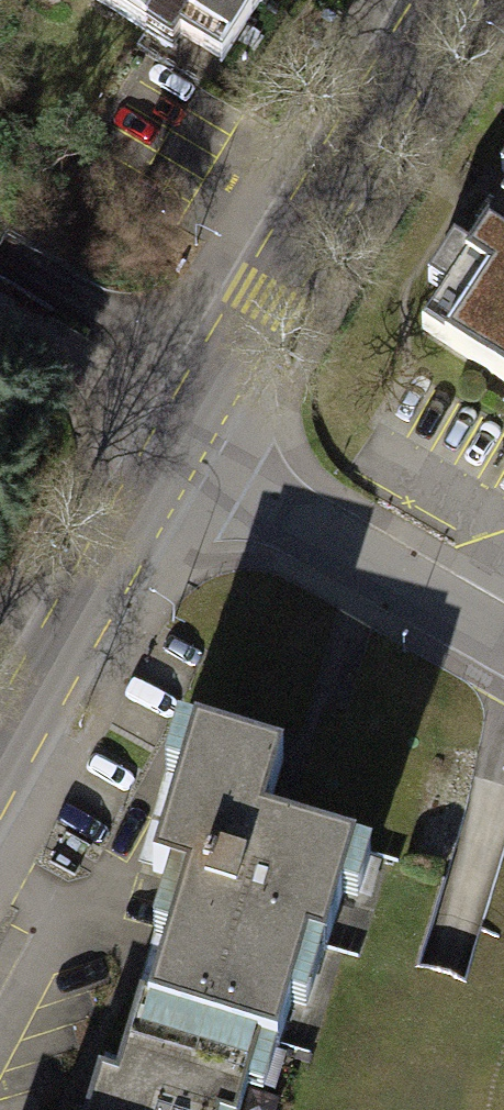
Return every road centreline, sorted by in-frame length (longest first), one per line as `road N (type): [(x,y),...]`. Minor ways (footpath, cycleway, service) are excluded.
road 1 (tertiary): [(462,0),(176,446)]
road 2 (residential): [(176,446),(503,641)]
road 3 (tertiary): [(176,446),(0,767)]

